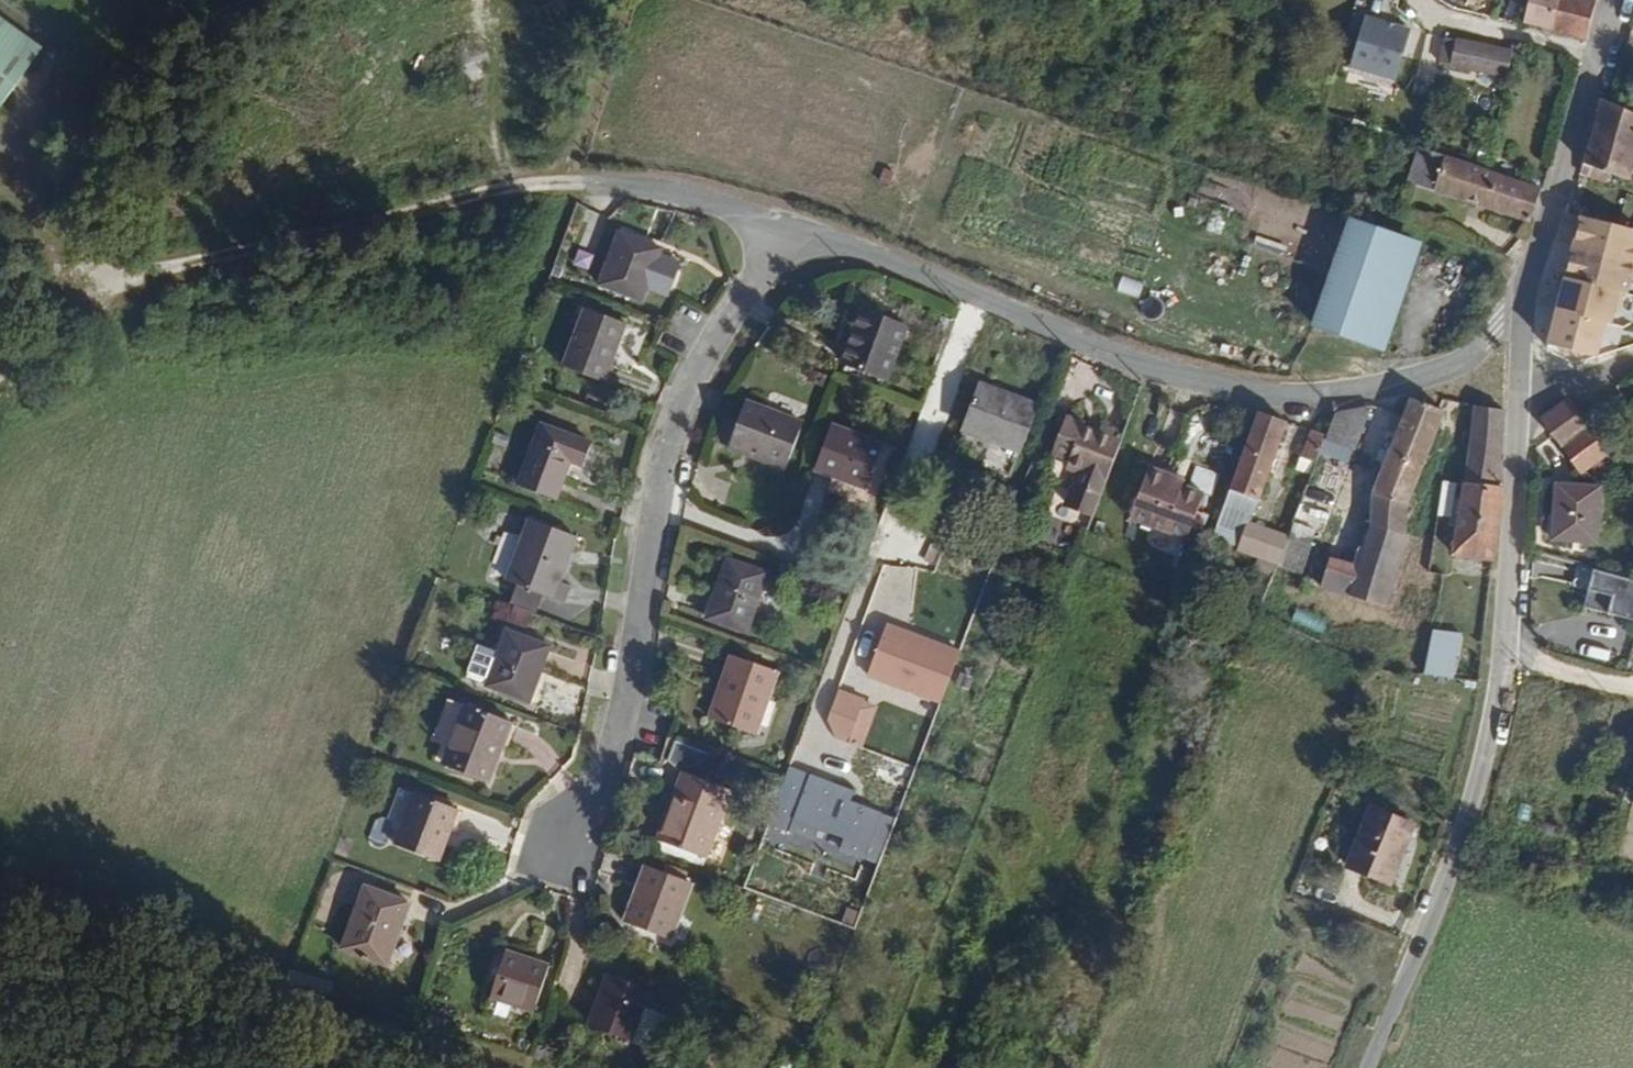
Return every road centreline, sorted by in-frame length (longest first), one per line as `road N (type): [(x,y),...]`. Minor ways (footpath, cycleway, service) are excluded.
road 1 (residential): [(1541,291),(1450,379),(1352,400),(1248,397),(1206,388),(793,223)]
road 2 (track): [(793,223),(673,188),(519,173),(171,271),(31,252)]
road 3 (residential): [(569,833),(605,762),(634,661),(689,397),(727,311),(793,223)]
road 4 (residential): [(1509,665),(1465,865),(1391,1052)]
road 5 (residential): [(1625,0),(1541,291)]
road 6 (residential): [(1527,393),(1509,665)]
road 7 (track): [(171,271),(84,293),(36,331),(0,375)]
road 8 (residential): [(1632,688),(1509,665)]

